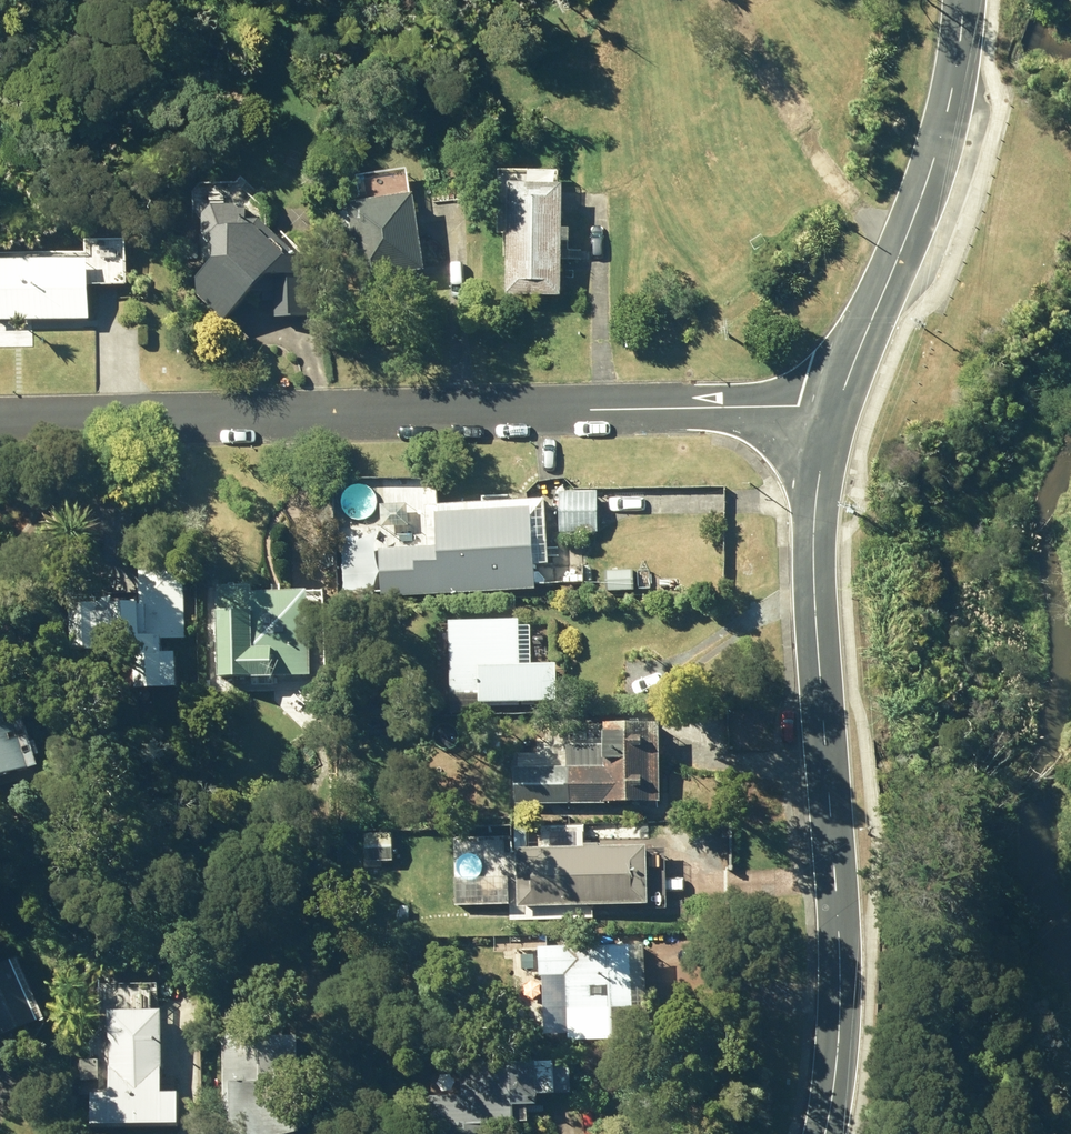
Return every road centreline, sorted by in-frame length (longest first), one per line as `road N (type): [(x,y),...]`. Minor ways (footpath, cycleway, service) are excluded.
road 1 (residential): [(836,411),(0,422)]
road 2 (tertiary): [(836,411),(819,522),(822,695),(837,887),(826,1133)]
road 3 (tertiary): [(961,0),(954,92),(836,411)]

